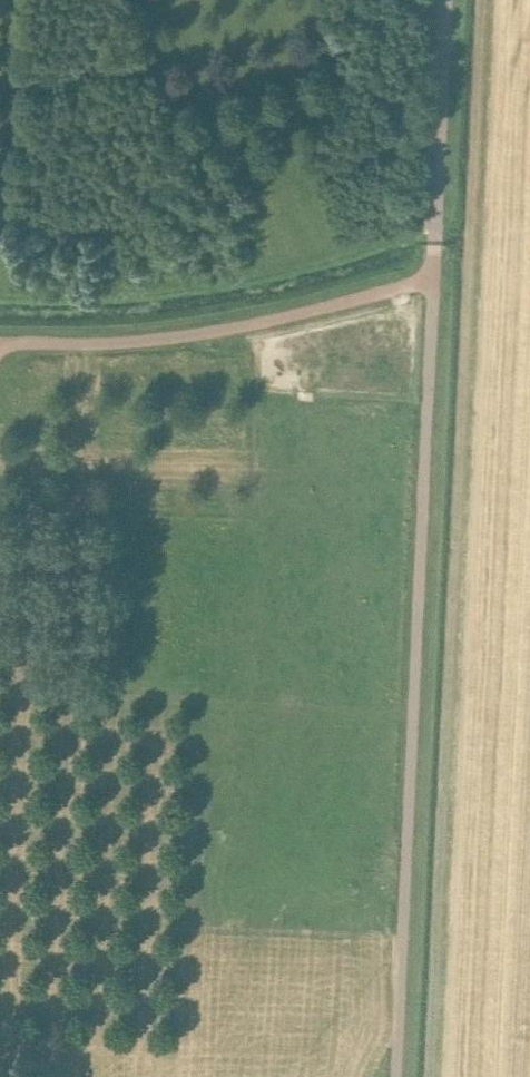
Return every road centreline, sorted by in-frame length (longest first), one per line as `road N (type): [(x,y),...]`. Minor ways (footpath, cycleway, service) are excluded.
road 1 (track): [(438,1076),(490,0)]
road 2 (track): [(431,279),(396,1076)]
road 3 (track): [(431,279),(202,333),(0,344)]

